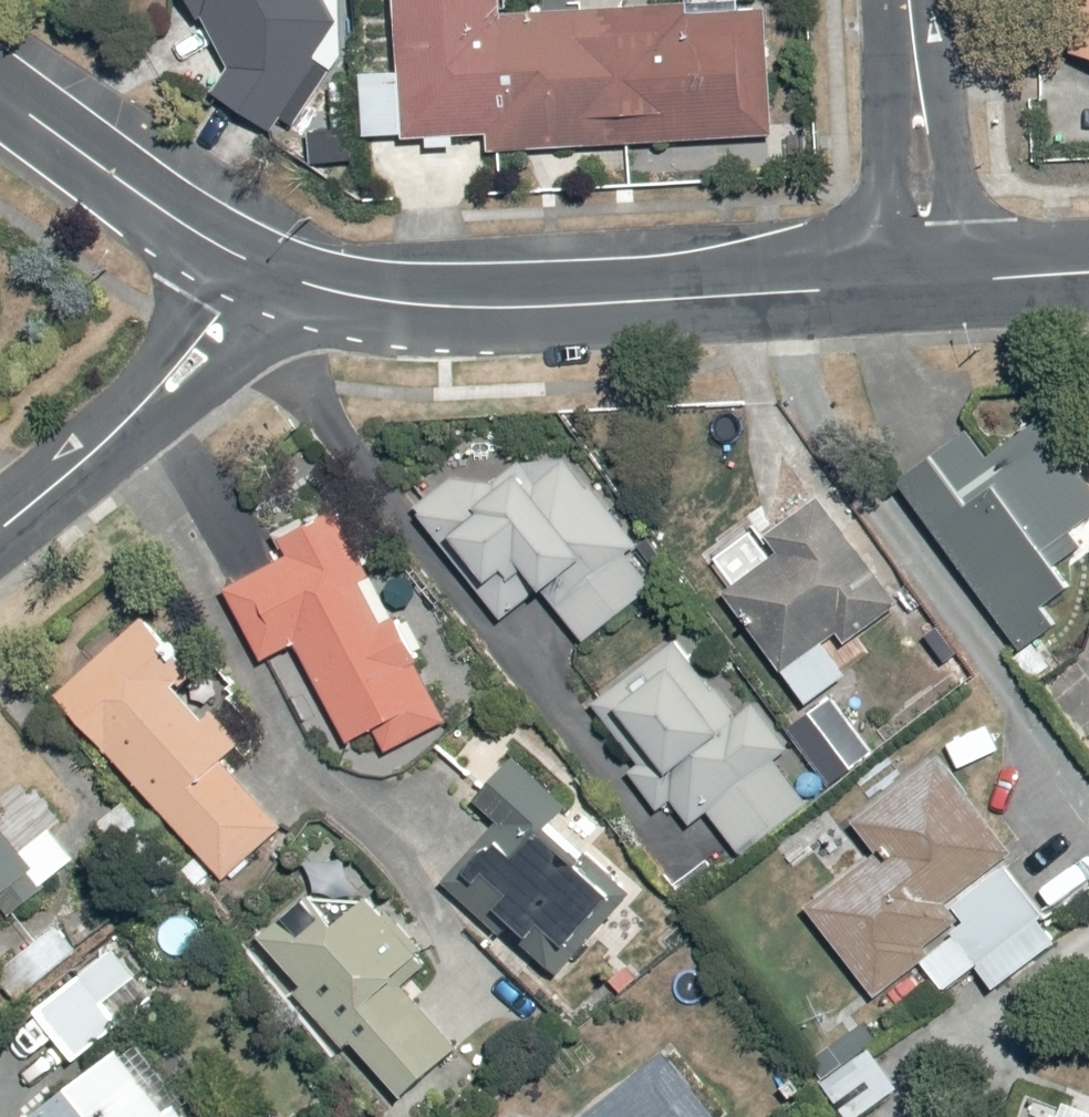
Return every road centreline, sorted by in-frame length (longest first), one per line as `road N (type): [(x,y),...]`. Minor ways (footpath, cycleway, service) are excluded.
road 1 (residential): [(238,259),(326,296),(505,309),(933,285)]
road 2 (residential): [(0,534),(197,341),(238,259)]
road 3 (residential): [(0,95),(238,259)]
road 4 (residential): [(897,0),(933,285)]
road 5 (residential): [(933,285),(1088,273)]

